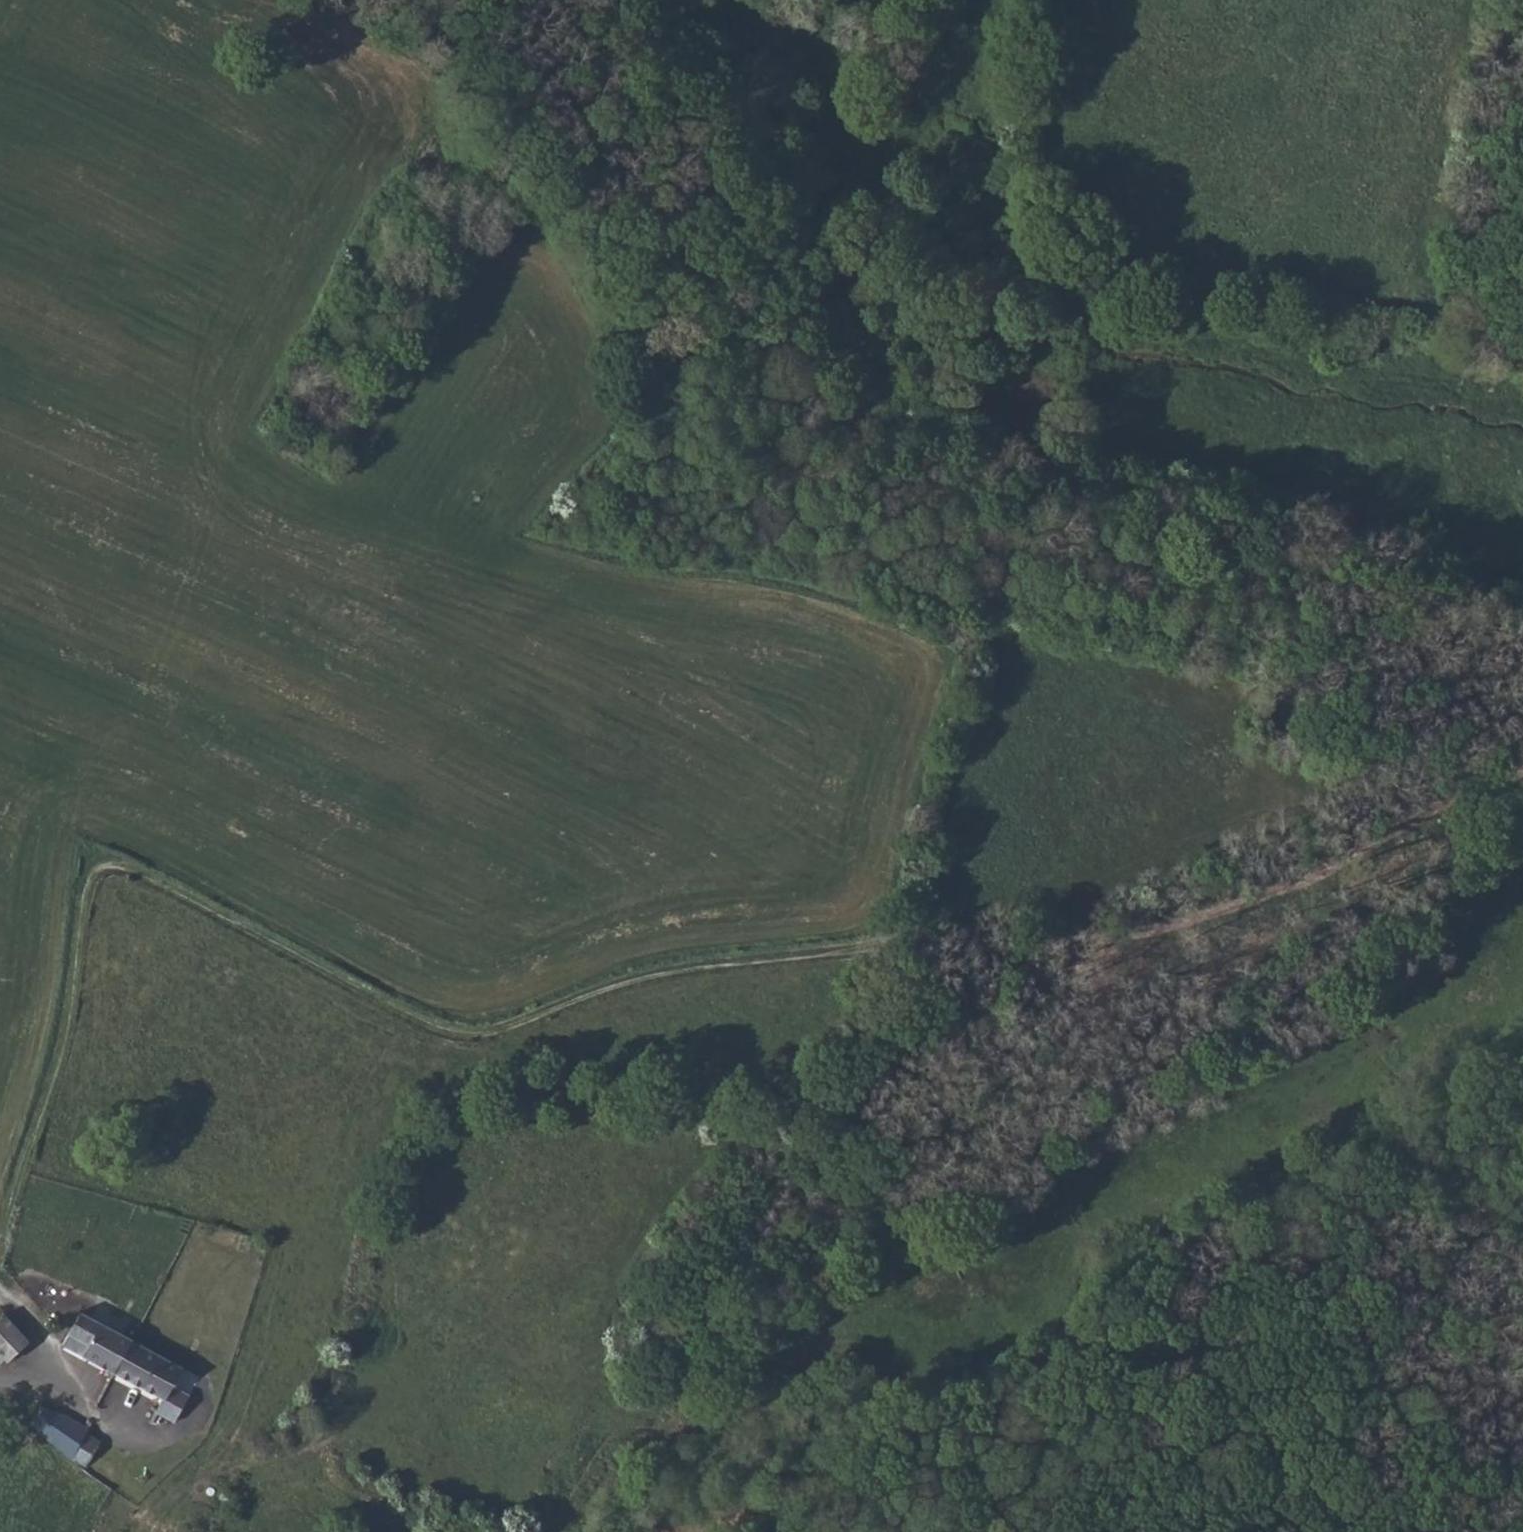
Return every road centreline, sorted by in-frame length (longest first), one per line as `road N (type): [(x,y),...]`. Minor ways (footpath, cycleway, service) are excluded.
road 1 (track): [(899,949),(973,648),(647,399),(463,0)]
road 2 (track): [(0,1293),(56,1346),(73,1384),(38,1392),(0,1379)]
road 3 (track): [(973,648),(1048,476)]

